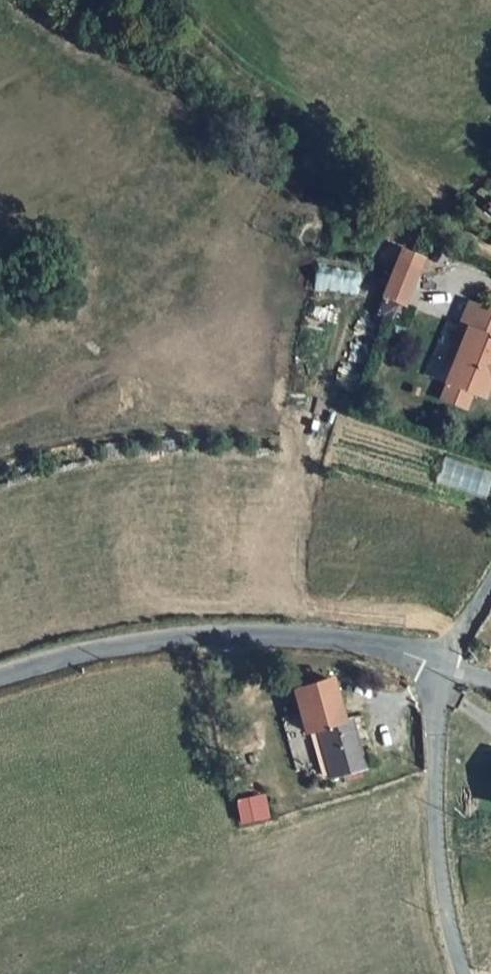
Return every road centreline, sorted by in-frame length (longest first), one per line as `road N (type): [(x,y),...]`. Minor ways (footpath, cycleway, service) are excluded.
road 1 (tertiary): [(0,676),(57,656),(167,637),(285,633),(371,643),(443,669)]
road 2 (unclassified): [(443,669),(434,702),(439,887),(463,973)]

